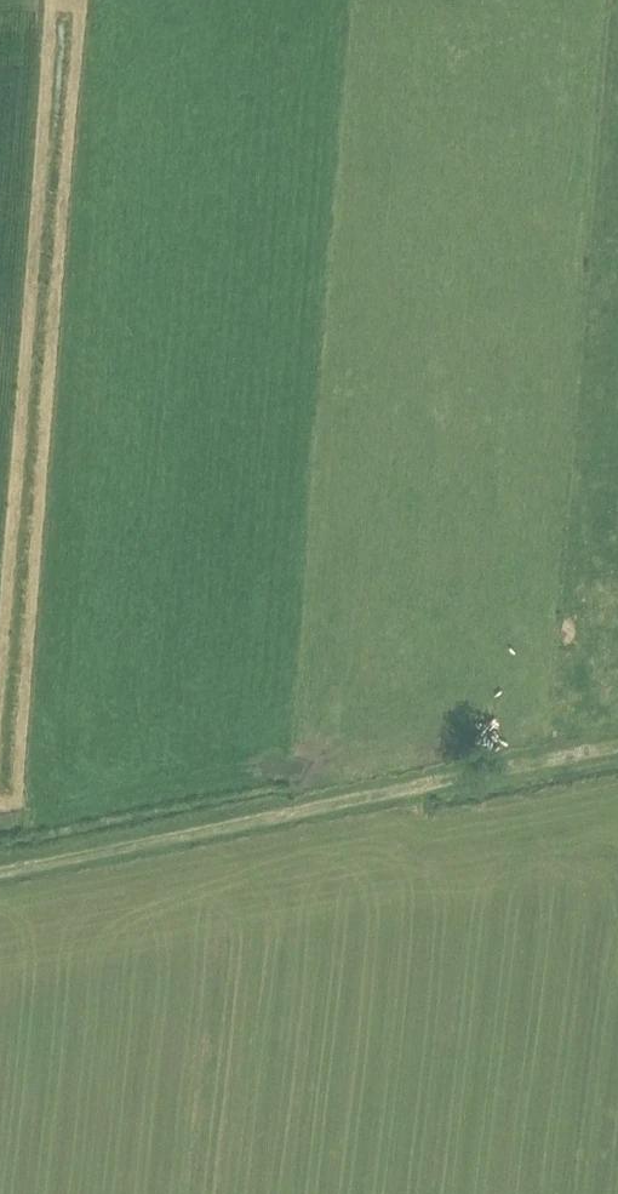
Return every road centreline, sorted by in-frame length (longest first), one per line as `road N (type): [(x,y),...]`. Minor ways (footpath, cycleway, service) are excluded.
road 1 (track): [(0,878),(617,754)]

